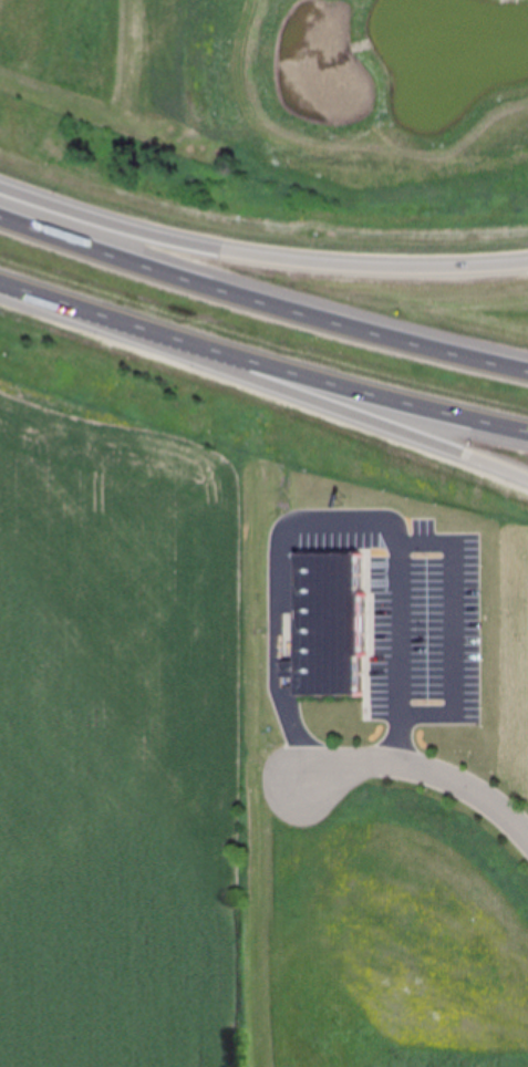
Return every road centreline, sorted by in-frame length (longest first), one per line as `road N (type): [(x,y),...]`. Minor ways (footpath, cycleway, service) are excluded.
road 1 (motorway): [(0,283),(527,481)]
road 2 (motorway): [(527,372),(258,302),(0,217)]
road 3 (motorway): [(0,282),(345,389),(527,432)]
road 4 (motorway): [(527,264),(361,274),(255,266),(0,187)]
road 5 (residential): [(297,785),(363,763),(427,769),(488,799),(527,838)]

